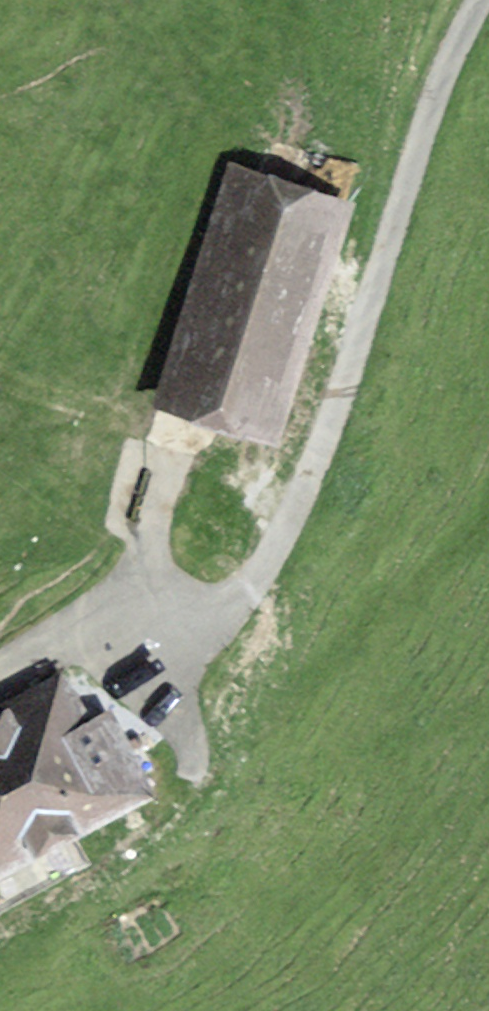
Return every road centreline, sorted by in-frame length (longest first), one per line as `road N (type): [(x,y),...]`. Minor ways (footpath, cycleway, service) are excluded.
road 1 (unclassified): [(472,0),(439,62),(311,443),(263,549),(241,583),(211,598),(107,602)]
road 2 (track): [(0,347),(156,438),(107,602)]
road 3 (track): [(0,668),(107,602)]

